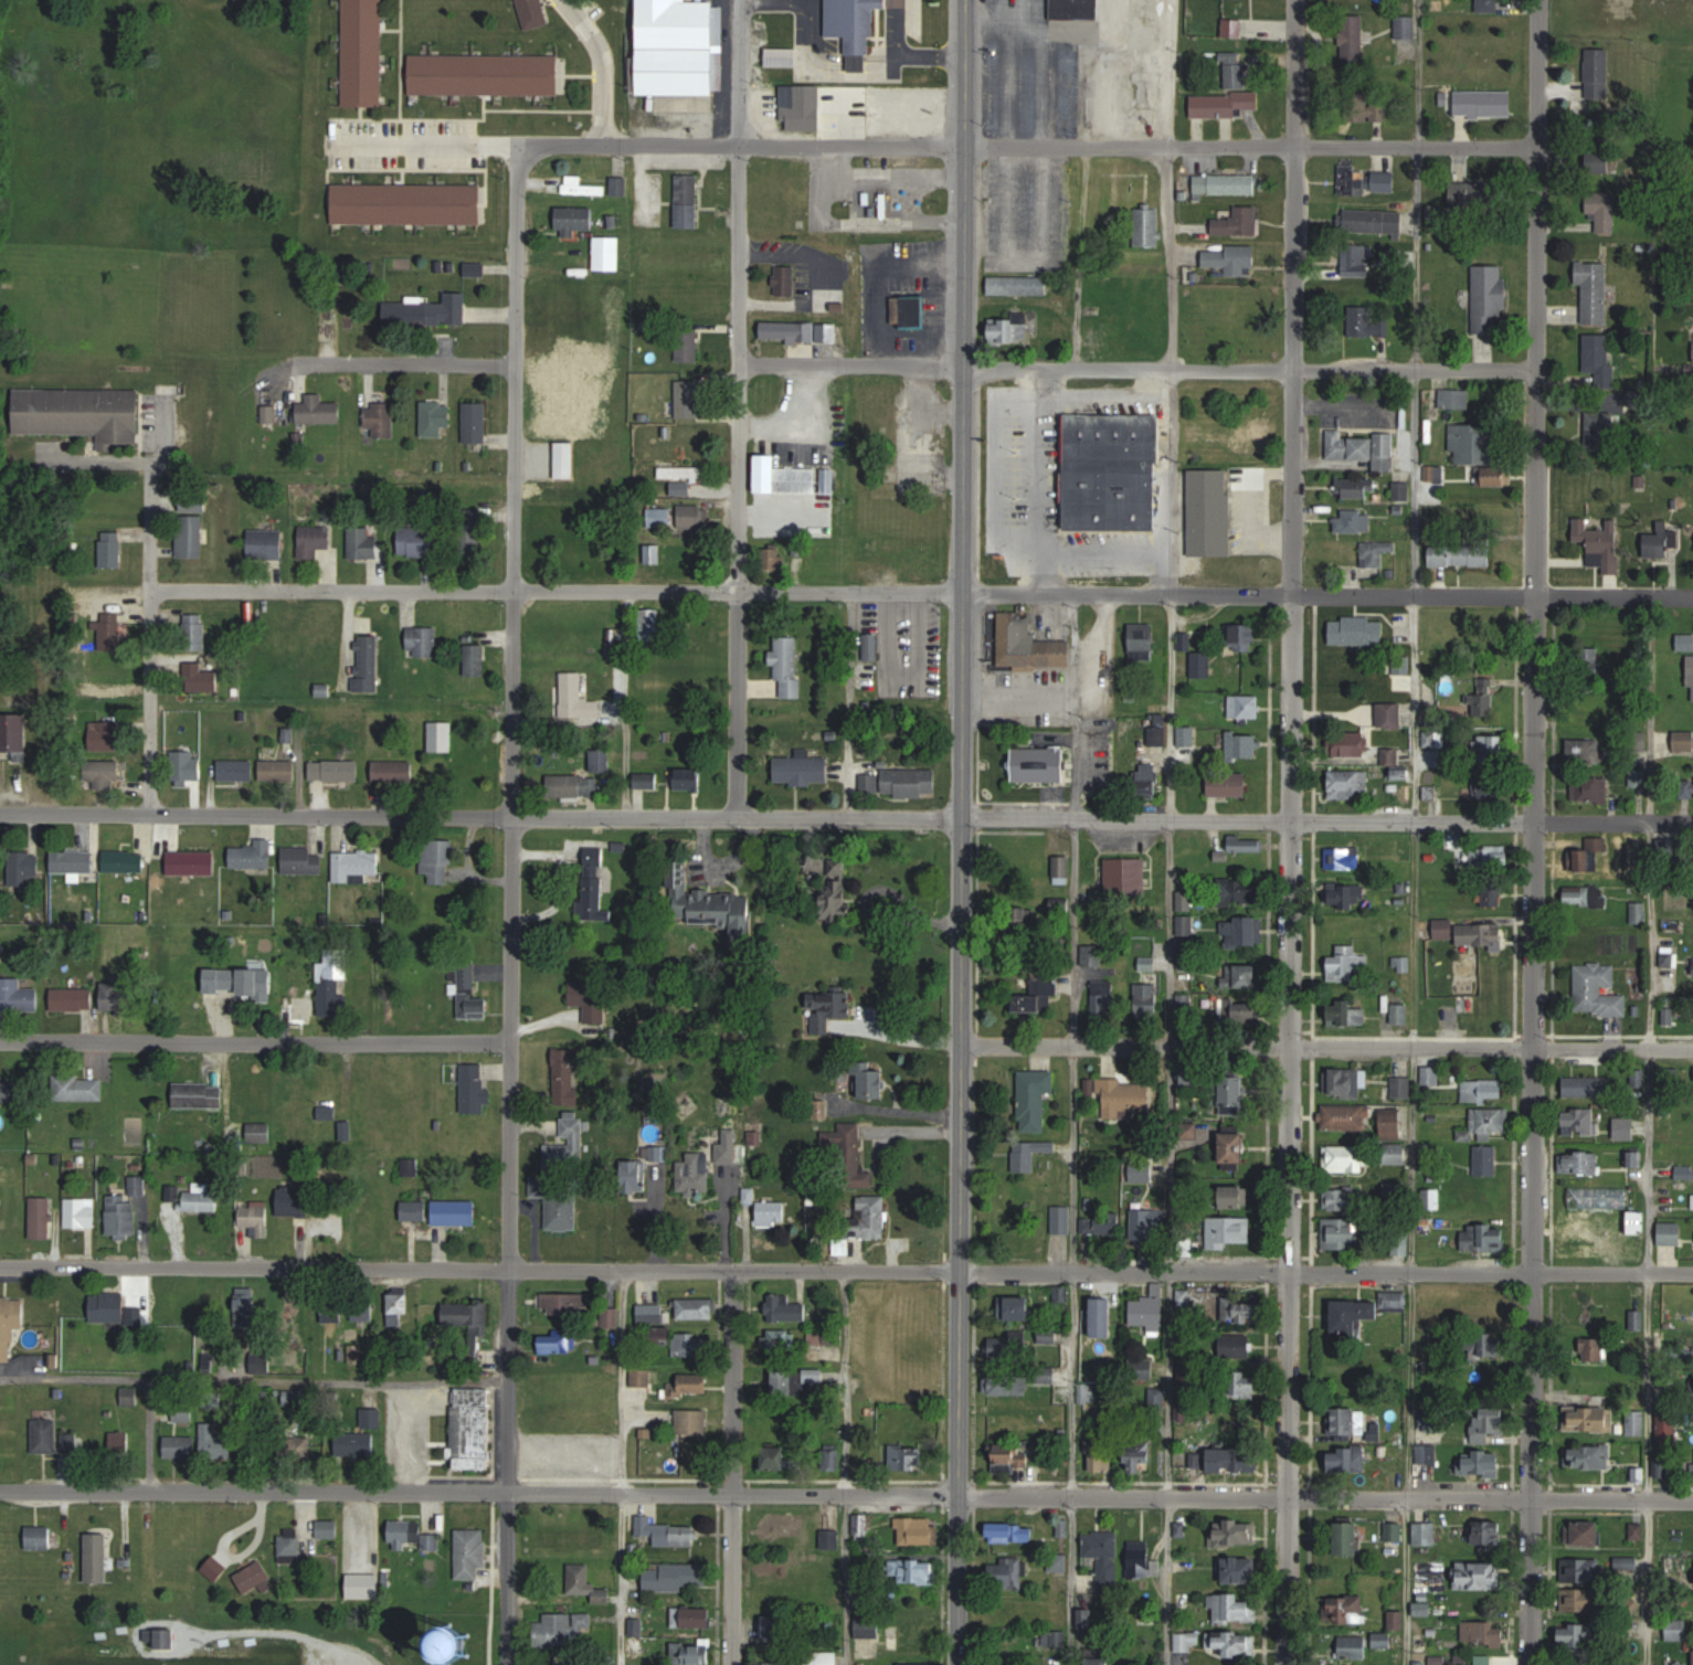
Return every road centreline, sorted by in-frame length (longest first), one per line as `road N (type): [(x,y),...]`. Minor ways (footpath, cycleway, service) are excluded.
road 1 (residential): [(1286,1664),(1297,0)]
road 2 (residential): [(1530,1664),(1538,0)]
road 3 (primary): [(958,1664),(965,0)]
road 4 (residential): [(1535,821),(728,826),(0,813)]
road 5 (residential): [(1537,595),(964,593),(730,601),(512,588),(343,596),(71,593)]
road 6 (residential): [(508,1664),(517,206)]
road 7 (residential): [(1294,1272),(734,1276),(0,1266)]
road 8 (residential): [(1289,1497),(0,1490)]
road 9 (residential): [(738,0),(728,826)]
road 10 (residential): [(1536,368),(733,372)]
road 11 (residential): [(331,141),(965,146)]
road 12 (residential): [(1536,146),(965,146)]
road 13 (residential): [(511,1041),(0,1039)]
road 14 (residential): [(1692,1497),(1289,1497)]
road 15 (residential): [(1692,1050),(1293,1047)]
road 16 (residential): [(1692,1272),(1294,1272)]
road 17 (residential): [(733,1664),(734,1276)]
road 18 (residential): [(149,814),(141,470)]
road 19 (residential): [(1293,1047),(962,1042)]
road 20 (residential): [(517,365),(300,361)]
road 21 (residential): [(1692,822),(1535,821)]
road 22 (residential): [(595,144),(597,57),(559,0)]
road 23 (residential): [(1692,594),(1537,595)]

